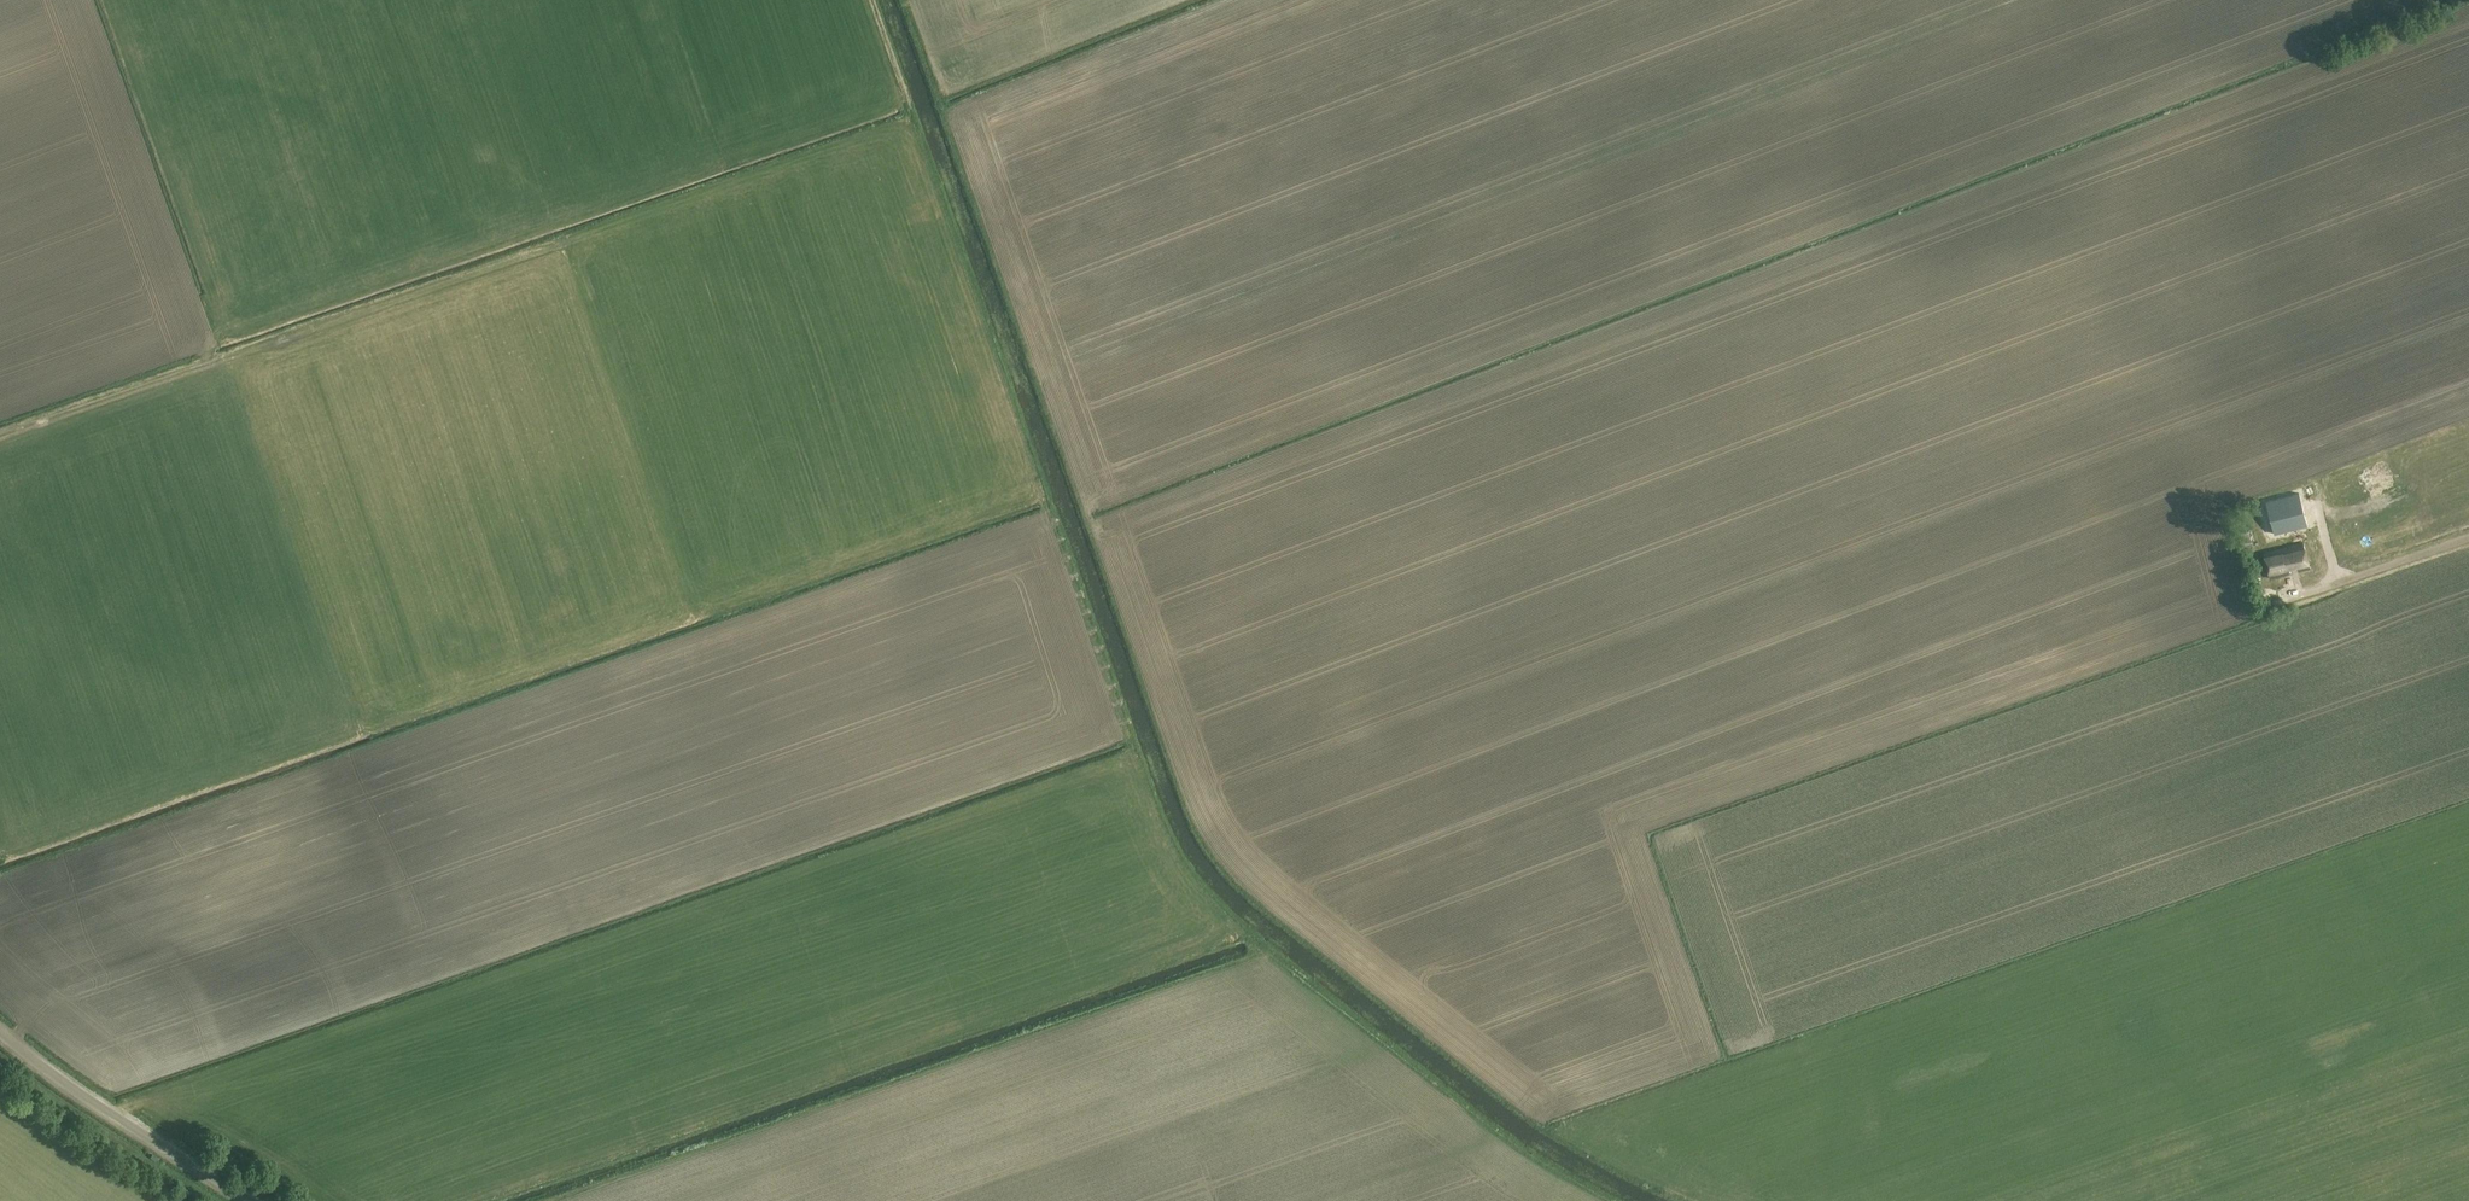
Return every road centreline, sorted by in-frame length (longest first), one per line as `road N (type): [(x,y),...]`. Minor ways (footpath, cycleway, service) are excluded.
road 1 (track): [(99,0),(222,355),(0,431)]
road 2 (tertiary): [(242,1200),(53,1079),(0,1032)]
road 3 (track): [(2468,539),(2305,593)]

